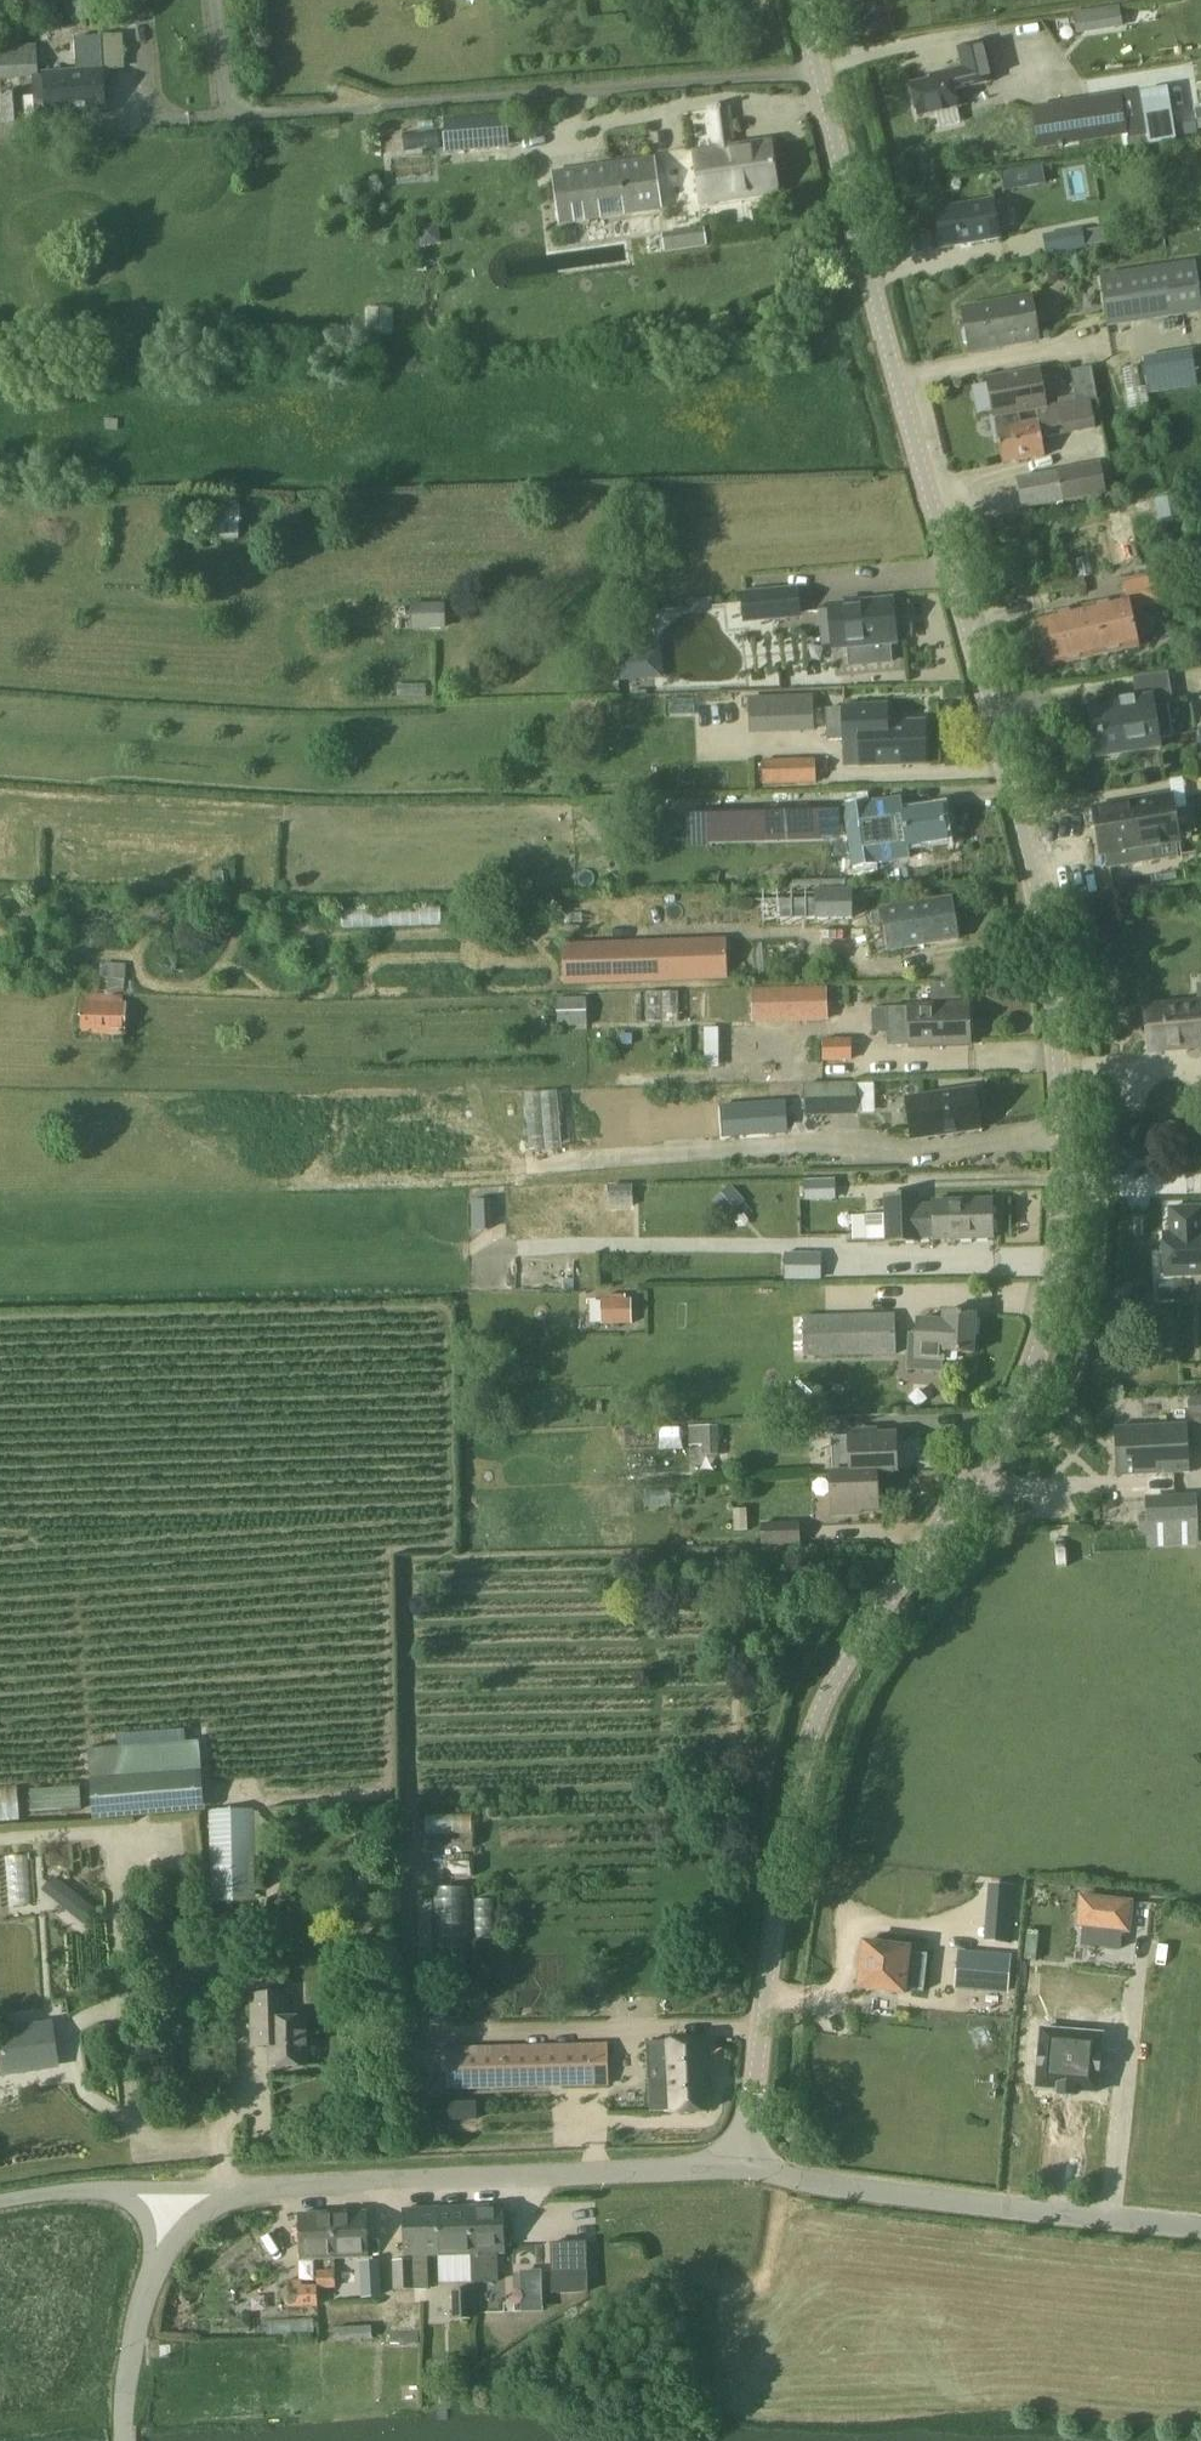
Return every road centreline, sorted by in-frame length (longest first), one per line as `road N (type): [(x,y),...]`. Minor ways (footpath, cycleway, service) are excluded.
road 1 (tertiary): [(747,2170),(767,1990),(810,1748),(835,1678),(986,1456),(1029,1371),(1057,1266),(1066,1160),(1053,935),(826,84)]
road 2 (residential): [(826,84),(228,122),(213,0)]
road 3 (track): [(762,2028),(452,2034),(433,2023),(422,2003),(411,1809)]
road 4 (unclassified): [(233,2193),(747,2170)]
road 5 (tertiary): [(1200,2228),(747,2170)]
road 6 (unclassified): [(124,2440),(137,2321),(153,2266)]
road 7 (unclassified): [(233,2193),(106,2187)]

